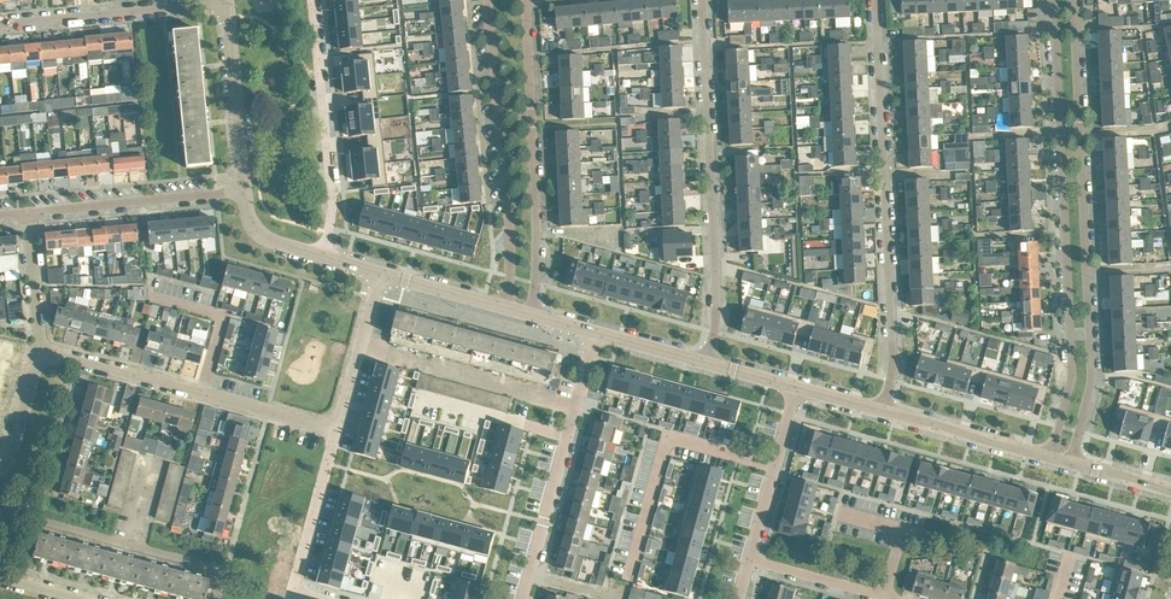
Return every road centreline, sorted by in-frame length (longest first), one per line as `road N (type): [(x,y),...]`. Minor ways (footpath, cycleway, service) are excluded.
road 1 (residential): [(1071,463),(1092,377),(1074,0)]
road 2 (residential): [(1054,0),(1071,379),(1051,457)]
road 3 (residential): [(876,0),(893,349),(883,411)]
road 4 (residential): [(707,363),(717,295),(702,0)]
road 5 (residential): [(532,315),(526,0)]
road 6 (residential): [(338,430),(38,348)]
road 7 (residential): [(488,0),(511,231),(506,308)]
road 8 (residential): [(218,598),(225,570),(0,508)]
road 9 (residential): [(323,256),(333,204),(314,0)]
road 10 (residential): [(0,24),(226,2)]
road 11 (residential): [(576,405),(361,345)]
road 12 (residential): [(245,190),(28,212)]
road 13 (residential): [(523,598),(576,405)]
road 14 (residential): [(245,190),(226,2)]
road 15 (residential): [(750,559),(796,387)]
road 16 (residential): [(1051,457),(883,411)]
road 17 (residential): [(292,598),(338,430)]
road 18 (residential): [(0,496),(38,348)]
road 19 (residential): [(750,559),(894,598)]
road 20 (residential): [(38,348),(28,212)]
road 21 (residential): [(506,308),(381,272)]

